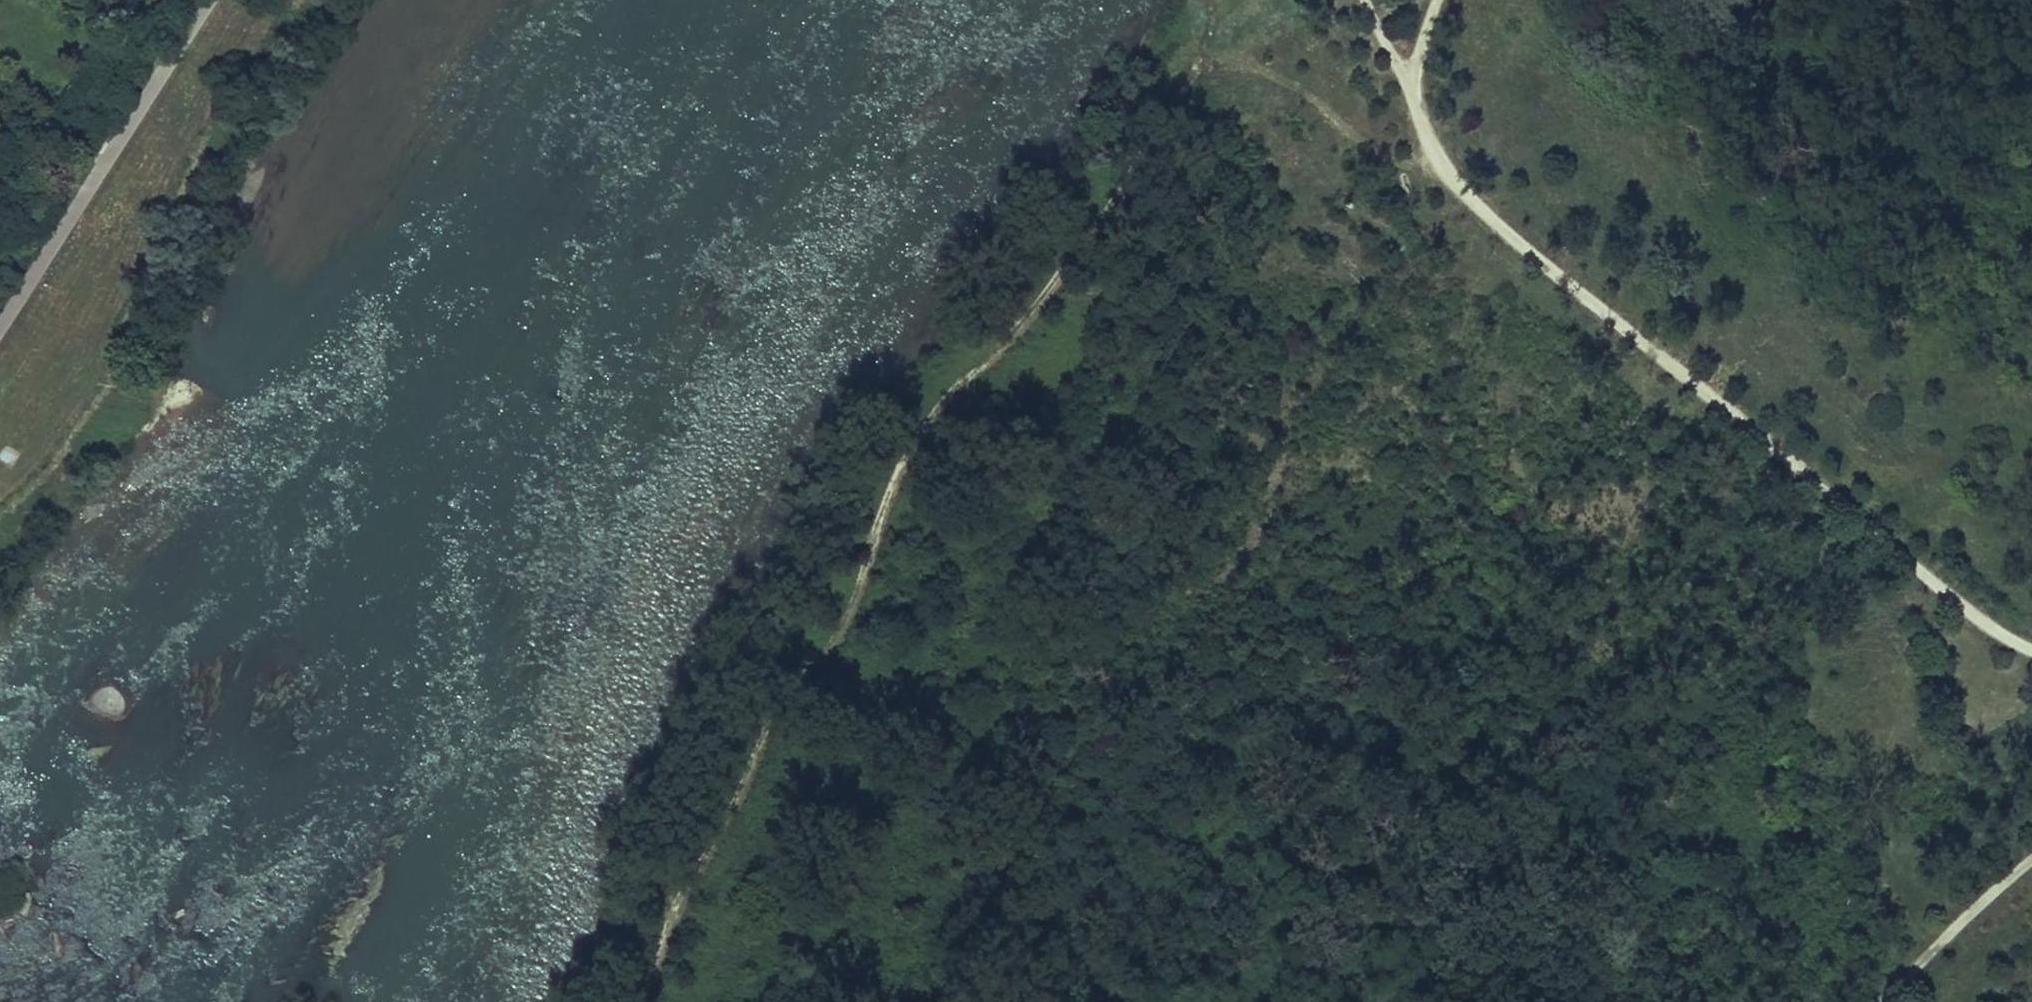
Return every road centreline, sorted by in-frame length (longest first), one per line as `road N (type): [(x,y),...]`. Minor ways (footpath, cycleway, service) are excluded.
road 1 (track): [(2031,650),(1952,594),(1491,213),(1446,165),(1372,0)]

